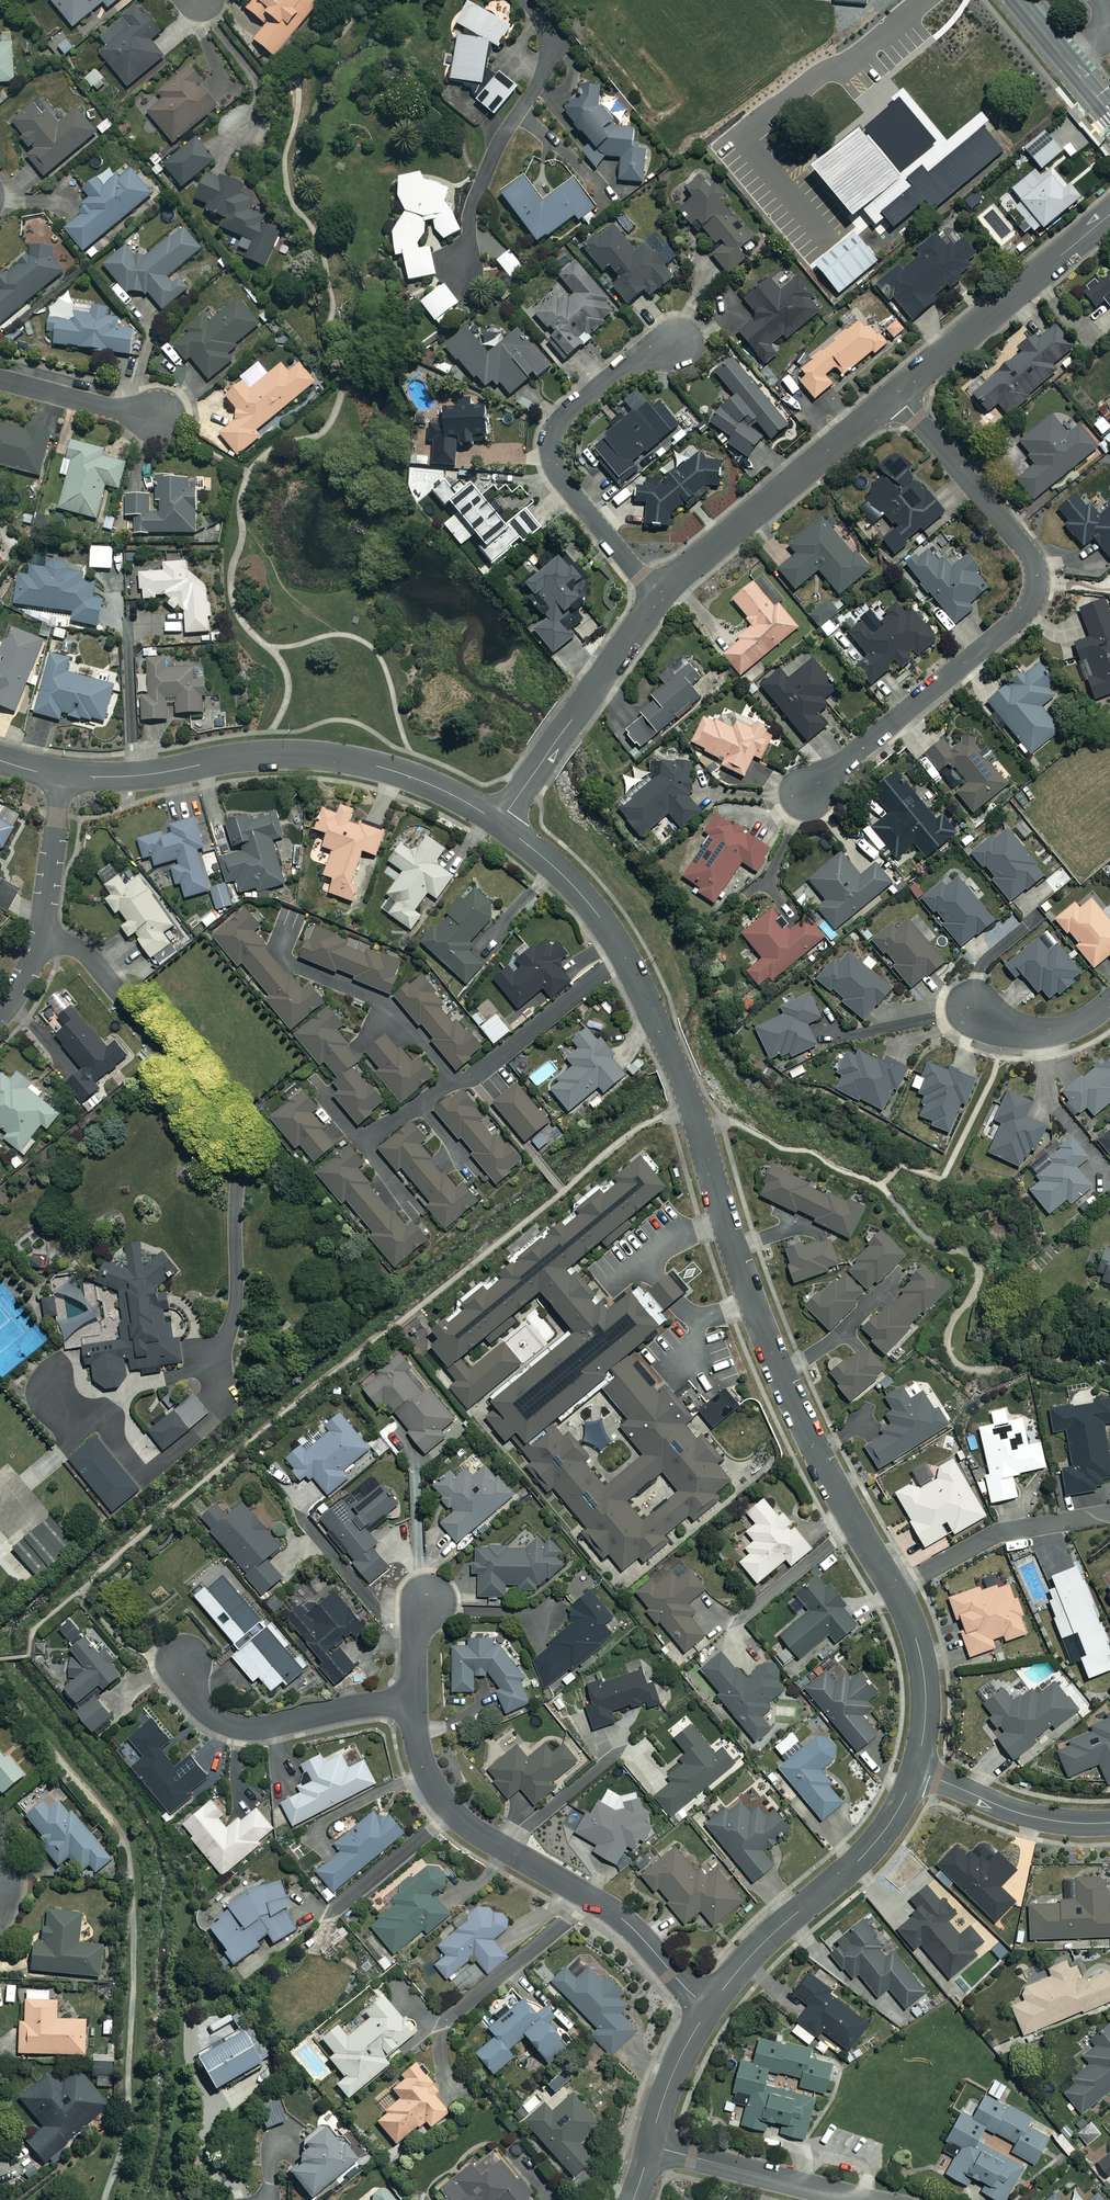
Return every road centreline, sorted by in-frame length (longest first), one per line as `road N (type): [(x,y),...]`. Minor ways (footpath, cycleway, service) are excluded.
road 1 (residential): [(895,1591),(775,1361),(694,1116),(642,990),(588,902),(499,821)]
road 2 (residential): [(805,793),(1034,597),(1026,549),(895,393)]
road 3 (residential): [(499,821),(417,779),(334,757),(253,754),(134,776),(64,776)]
road 4 (residential): [(414,1698),(423,1765),(459,1817),(621,1917),(709,2007)]
road 5 (residential): [(680,343),(632,359),(568,410),(551,449),(562,481),(658,597)]
road 6 (residential): [(709,2007),(769,1937),(868,1850),(915,1770)]
road 7 (residential): [(895,393),(658,597)]
road 8 (residential): [(462,271),(483,178),(548,61),(545,29),(526,0)]
road 9 (residential): [(1109,214),(895,393)]
road 10 (residential): [(658,597),(499,821)]
road 11 (residential): [(229,1126),(94,961),(41,937)]
road 12 (residential): [(414,1698),(240,1725),(203,1708),(183,1659)]
road 13 (residential): [(895,1591),(996,1536),(1109,1514)]
road 14 (residential): [(864,2199),(650,2145)]
road 15 (residential): [(1109,1822),(1022,1814),(915,1770)]
road 16 (residential): [(915,1770),(924,1676),(895,1591)]
road 17 (residential): [(163,422),(0,379)]
road 18 (residential): [(64,776),(41,937)]
road 19 (residential): [(969,1005),(1005,1026),(1049,1032),(1109,1001)]
road 20 (residential): [(650,2145),(668,2084),(709,2007)]
road 21 (tertiary): [(1109,112),(1018,0)]

